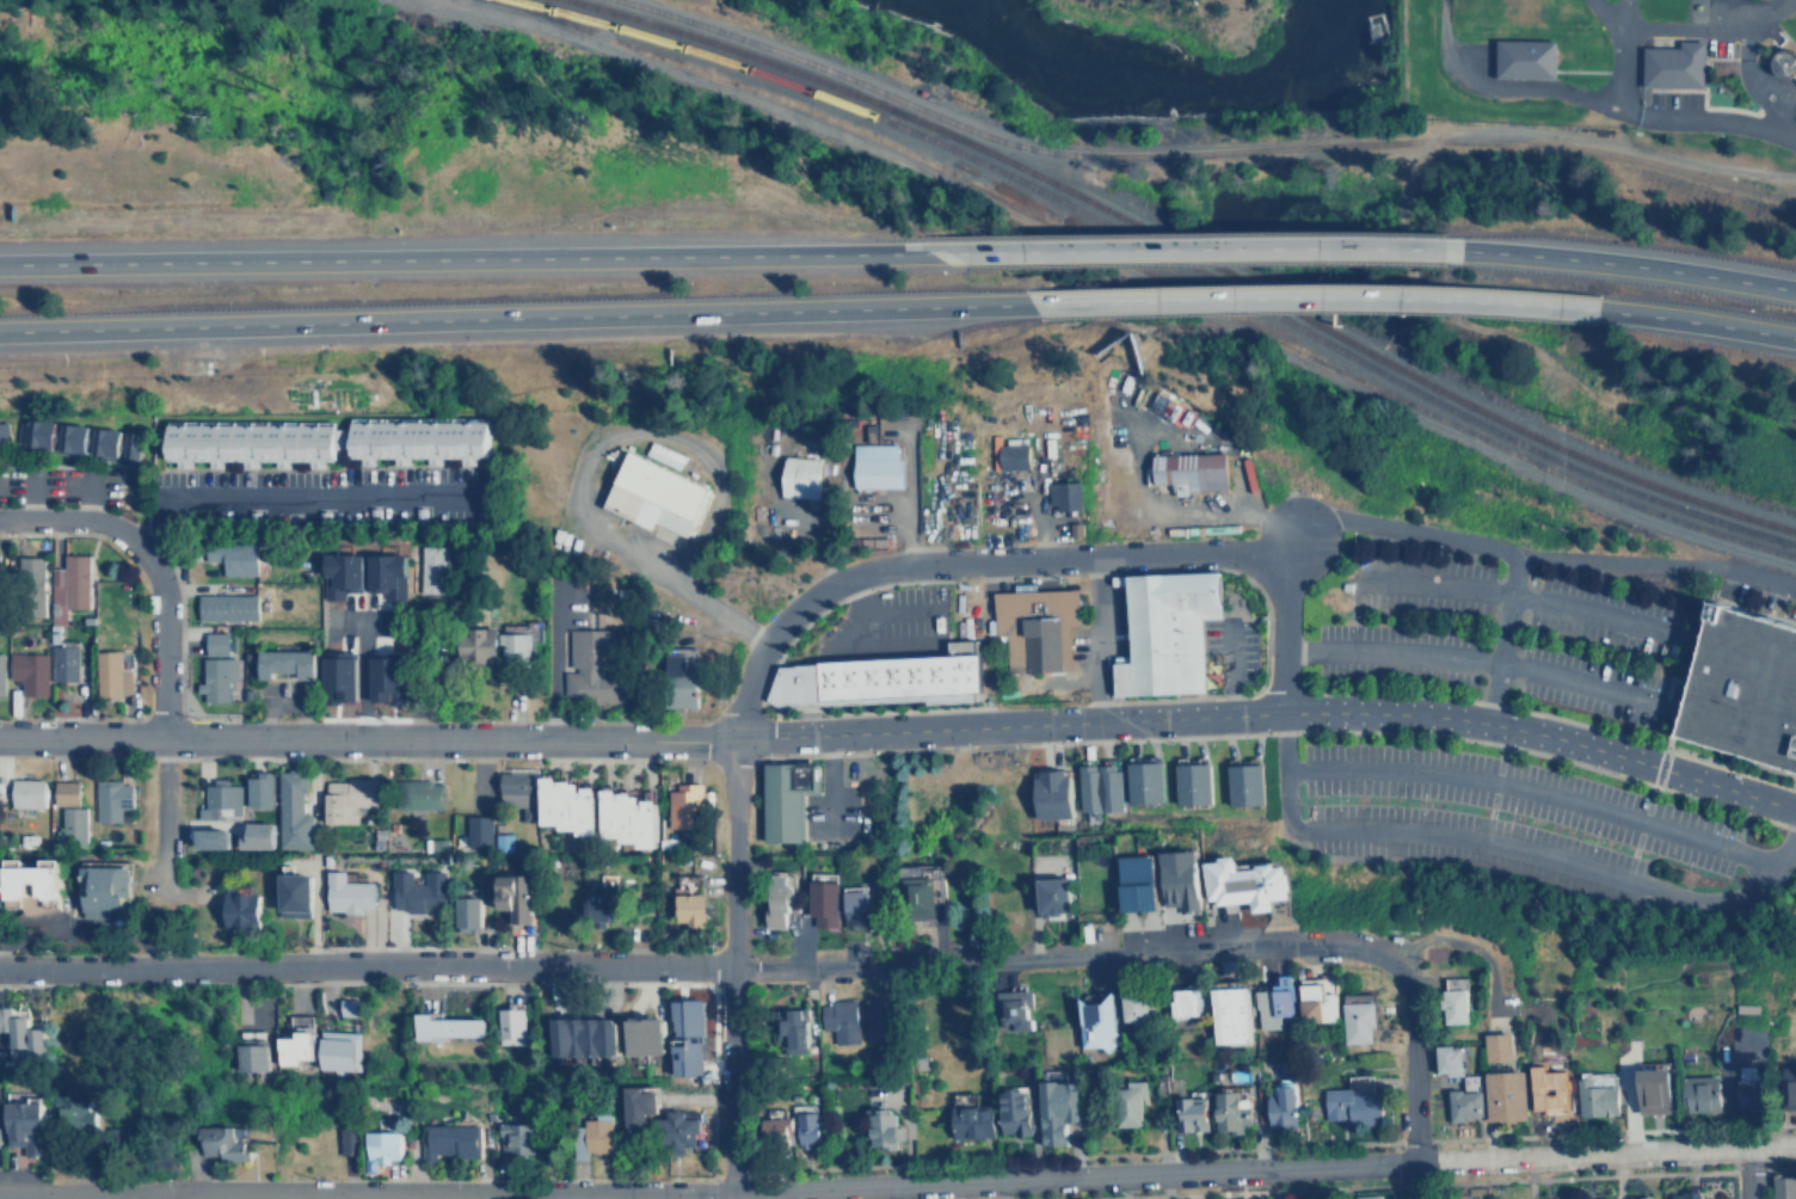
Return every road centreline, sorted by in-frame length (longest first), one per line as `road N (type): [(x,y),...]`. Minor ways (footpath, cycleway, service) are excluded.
road 1 (secondary): [(1795,808),(1581,744),(1421,715),(1281,712),(743,737),(0,736)]
road 2 (residential): [(1795,1146),(731,1195),(0,1191)]
road 3 (residential): [(1406,980),(1379,954),(1329,945),(727,969),(0,969)]
road 4 (motorway): [(0,330),(1031,296)]
road 5 (motorway): [(919,247),(0,260)]
road 6 (residential): [(1281,712),(1277,583),(1254,559),(911,561),(836,579),(782,614),(754,657),(743,737)]
road 7 (motorway): [(1031,296),(1361,297),(1612,312)]
road 8 (motorway): [(1465,241),(1346,236),(919,247)]
road 9 (residential): [(731,1198),(727,969),(743,737)]
road 10 (motorway): [(1795,281),(1693,260),(1465,241)]
road 11 (residential): [(165,737),(162,595),(140,551)]
road 12 (motorway): [(1612,312),(1795,340)]
road 13 (residential): [(1413,1162),(1406,980)]
road 14 (residential): [(140,551),(93,519),(0,518)]

